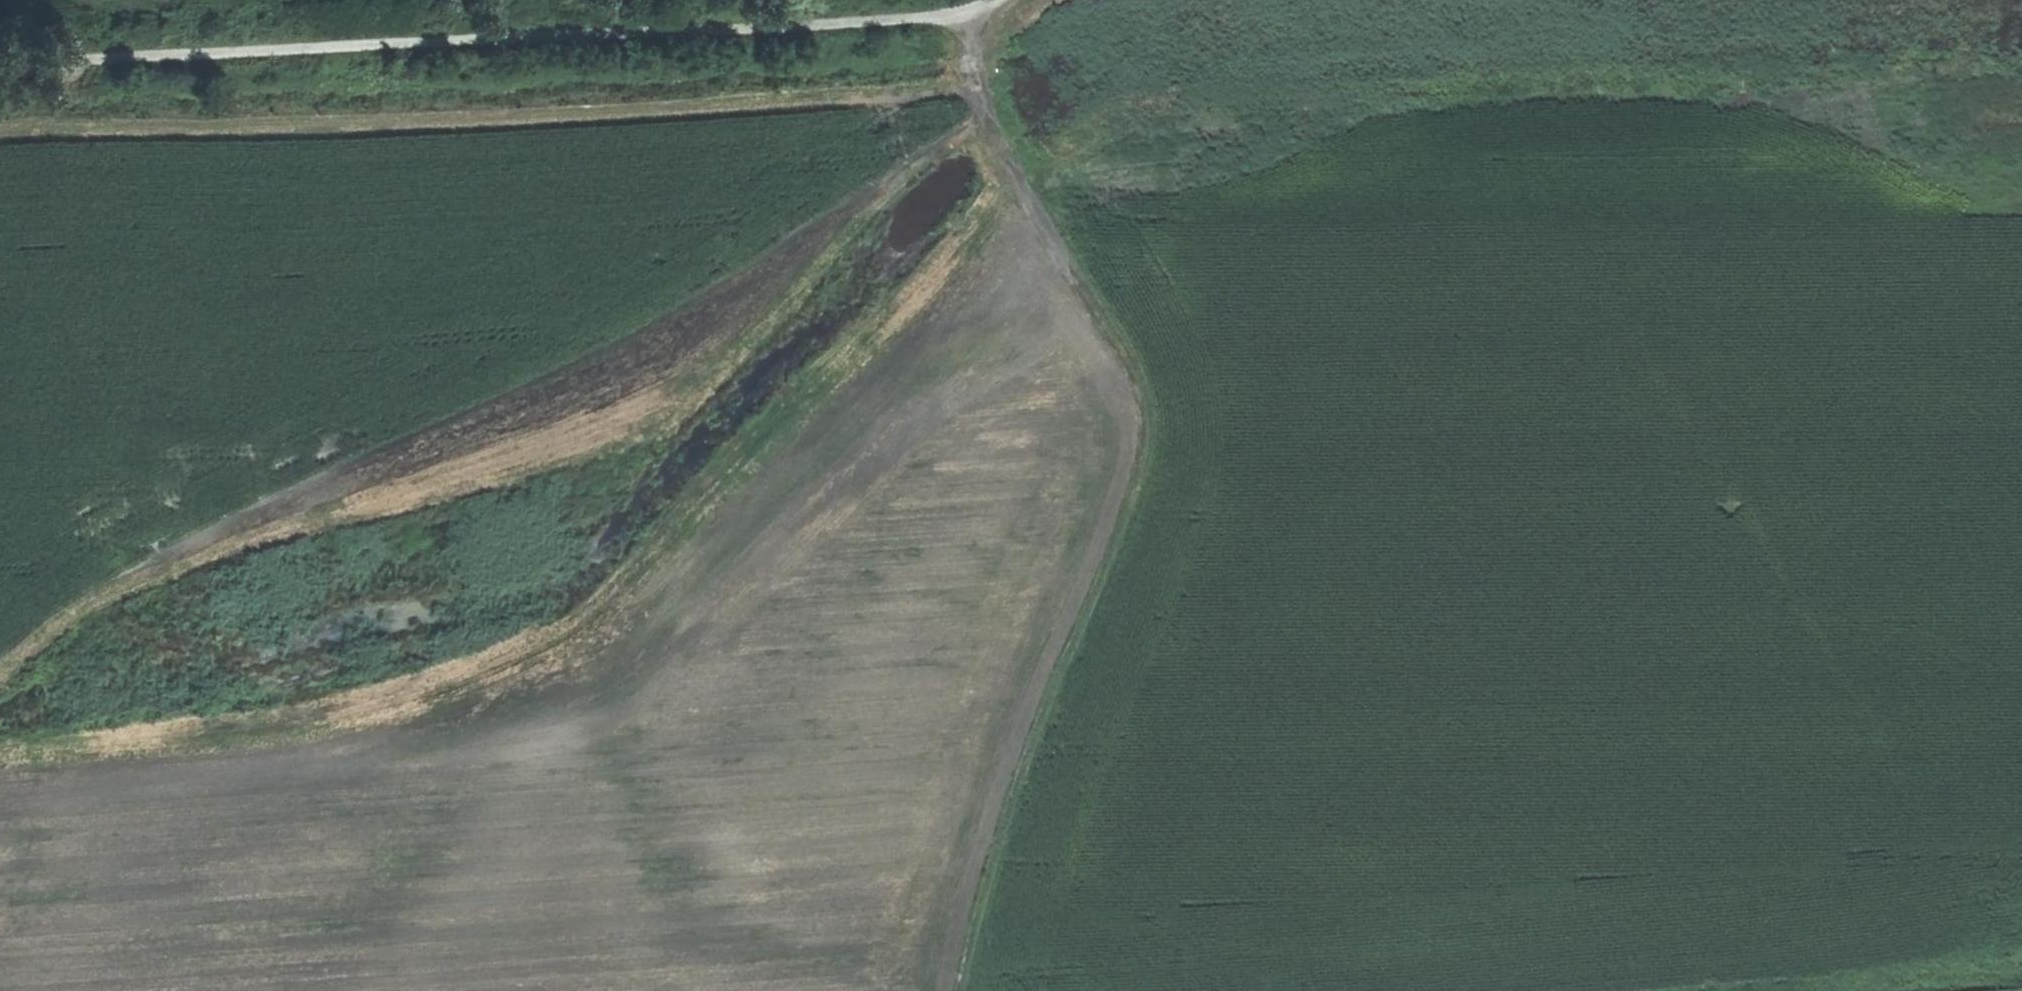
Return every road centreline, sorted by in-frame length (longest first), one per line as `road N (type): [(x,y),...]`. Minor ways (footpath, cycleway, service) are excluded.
road 1 (track): [(0,67),(945,20),(995,0)]

